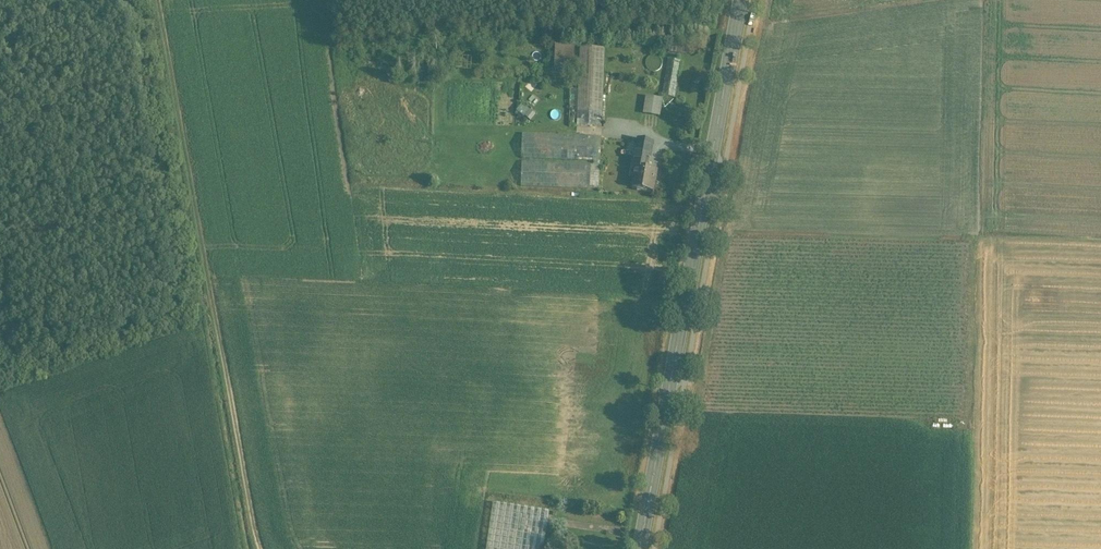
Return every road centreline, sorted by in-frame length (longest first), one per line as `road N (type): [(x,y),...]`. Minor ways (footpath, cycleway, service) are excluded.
road 1 (secondary): [(743,0),(640,548)]
road 2 (track): [(163,0),(256,548)]

